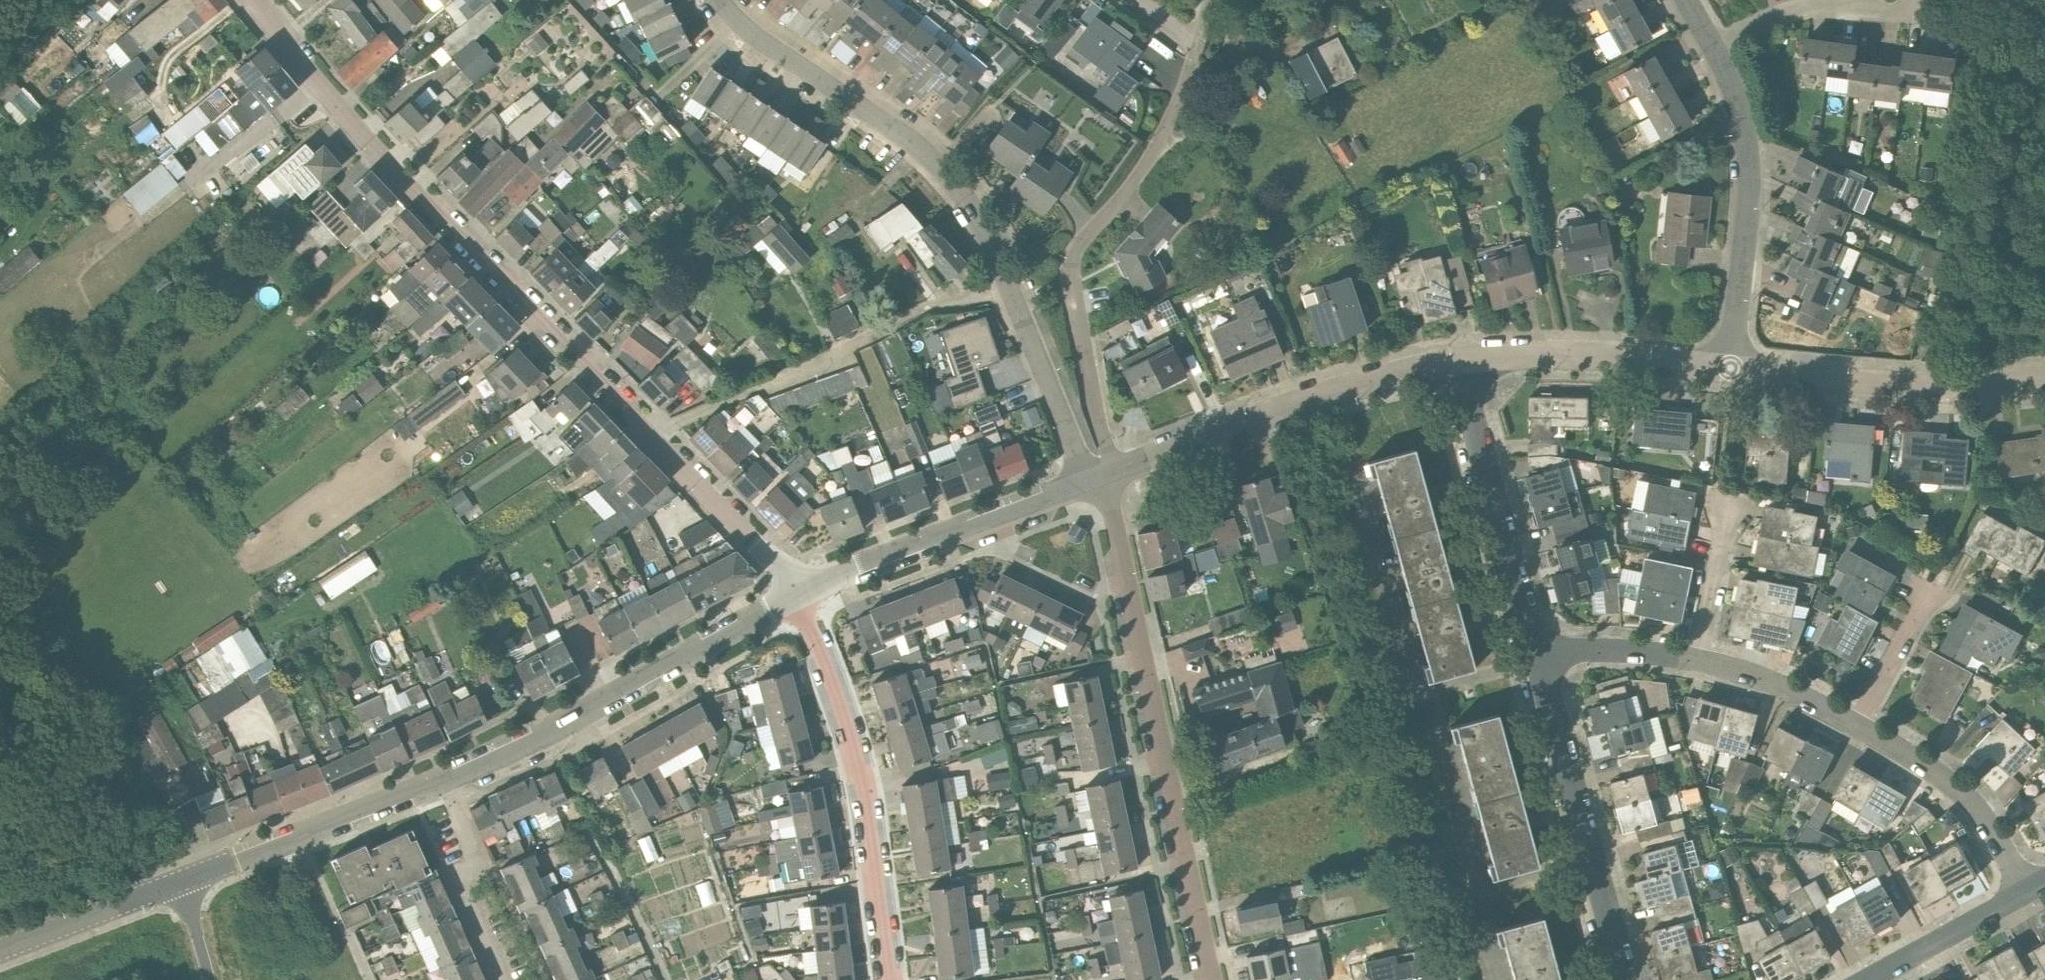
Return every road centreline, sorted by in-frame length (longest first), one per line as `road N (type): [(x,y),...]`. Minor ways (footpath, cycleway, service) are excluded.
road 1 (residential): [(648,436),(437,208),(421,201),(254,0)]
road 2 (residential): [(1213,979),(1105,478)]
road 3 (residential): [(1110,476),(1072,258),(1148,162),(1197,46)]
road 4 (residential): [(1009,289),(973,212),(936,161),(760,40),(720,0)]
road 5 (residential): [(441,782),(799,595)]
road 6 (residential): [(891,979),(866,796),(799,595)]
road 7 (residential): [(648,436),(910,314),(1009,289)]
road 8 (residential): [(1110,476),(1285,408),(1457,360)]
road 9 (residential): [(1624,979),(1536,654)]
road 10 (residential): [(1714,47),(1738,106),(1750,174),(1731,368)]
road 11 (residential): [(1731,368),(1918,386),(2044,380)]
road 12 (residential): [(799,595),(1088,484)]
road 13 (residential): [(1536,654),(1457,360)]
road 14 (residential): [(177,882),(441,782)]
road 15 (residential): [(1457,360),(1583,354),(1731,368)]
road 16 (residential): [(2027,891),(1958,789),(1858,726)]
road 17 (residential): [(799,595),(648,436)]
road 18 (residential): [(500,979),(461,897),(474,857),(441,782)]
road 19 (residential): [(1088,484),(1009,289)]
road 20 (tertiary): [(0,950),(177,882)]
road 21 (residential): [(1865,979),(2027,891)]
road 22 (residential): [(1858,726),(1787,688),(1699,662)]
road 23 (residential): [(1699,662),(1626,651),(1536,654)]
road 24 (residential): [(1858,726),(1933,587)]
road 25 (residential): [(1699,662),(1730,508)]
road 26 (residential): [(1714,47),(1798,10),(1850,0)]

